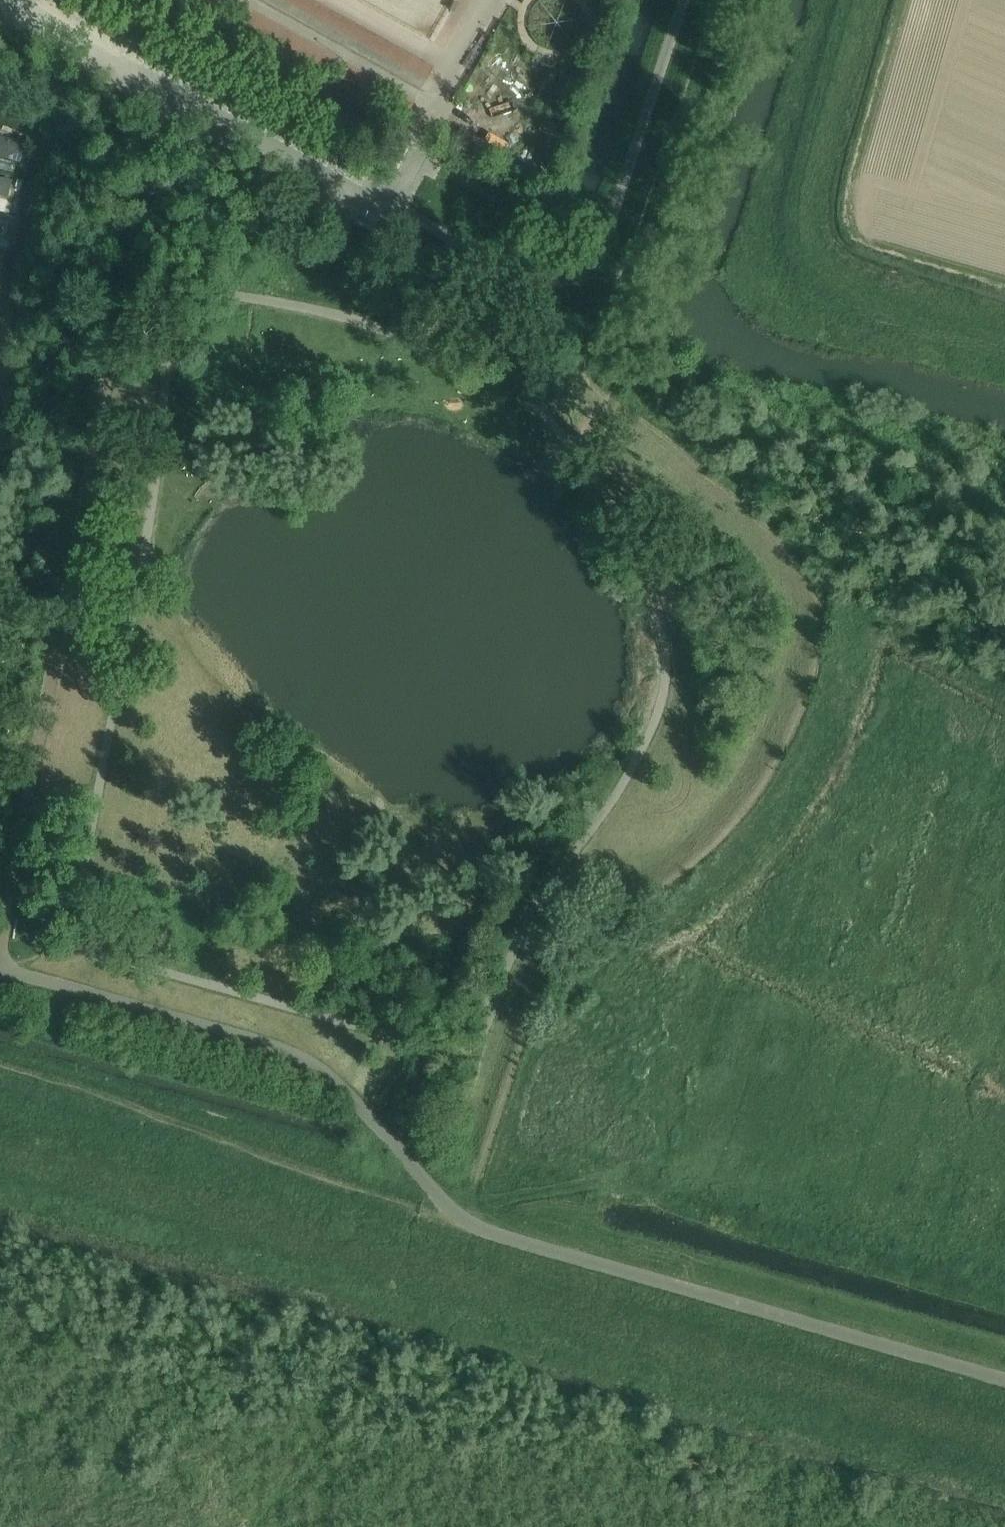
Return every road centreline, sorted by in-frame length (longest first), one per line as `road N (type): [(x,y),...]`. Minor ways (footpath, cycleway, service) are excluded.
road 1 (unclassified): [(366,201),(162,94),(8,0)]

